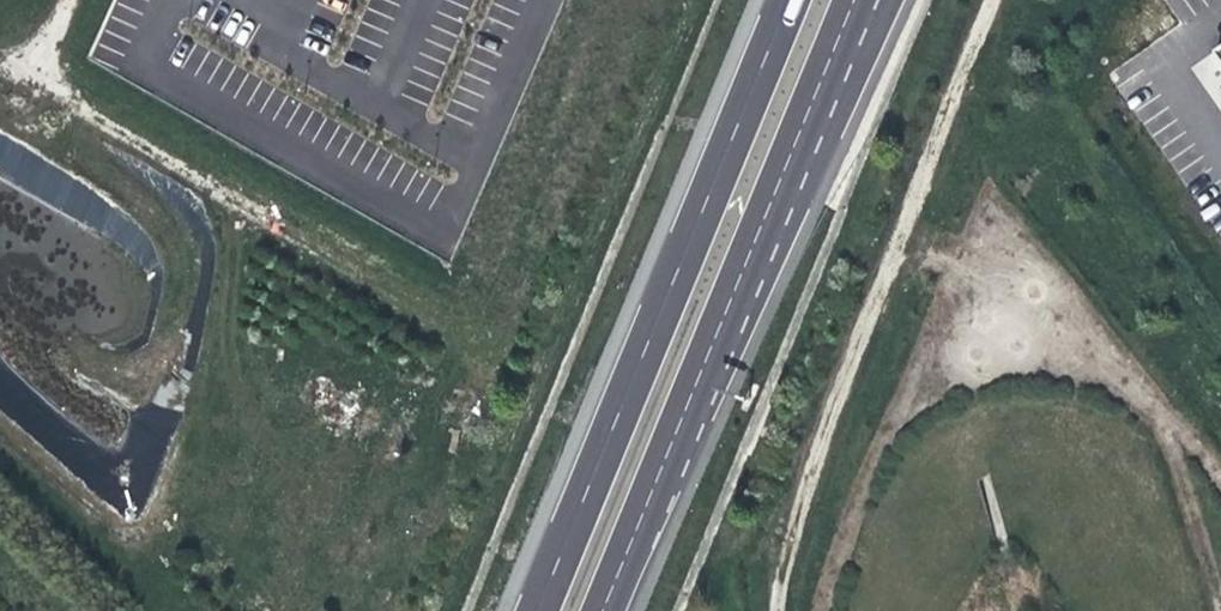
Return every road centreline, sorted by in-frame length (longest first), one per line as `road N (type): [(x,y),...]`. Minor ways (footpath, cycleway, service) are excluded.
road 1 (motorway): [(788,0),(534,610)]
road 2 (track): [(786,610),(794,547),(1006,0)]
road 3 (motorway): [(604,610),(759,235)]
road 4 (motorway): [(759,235),(819,167),(896,0)]
road 5 (motorway): [(759,235),(855,0)]

